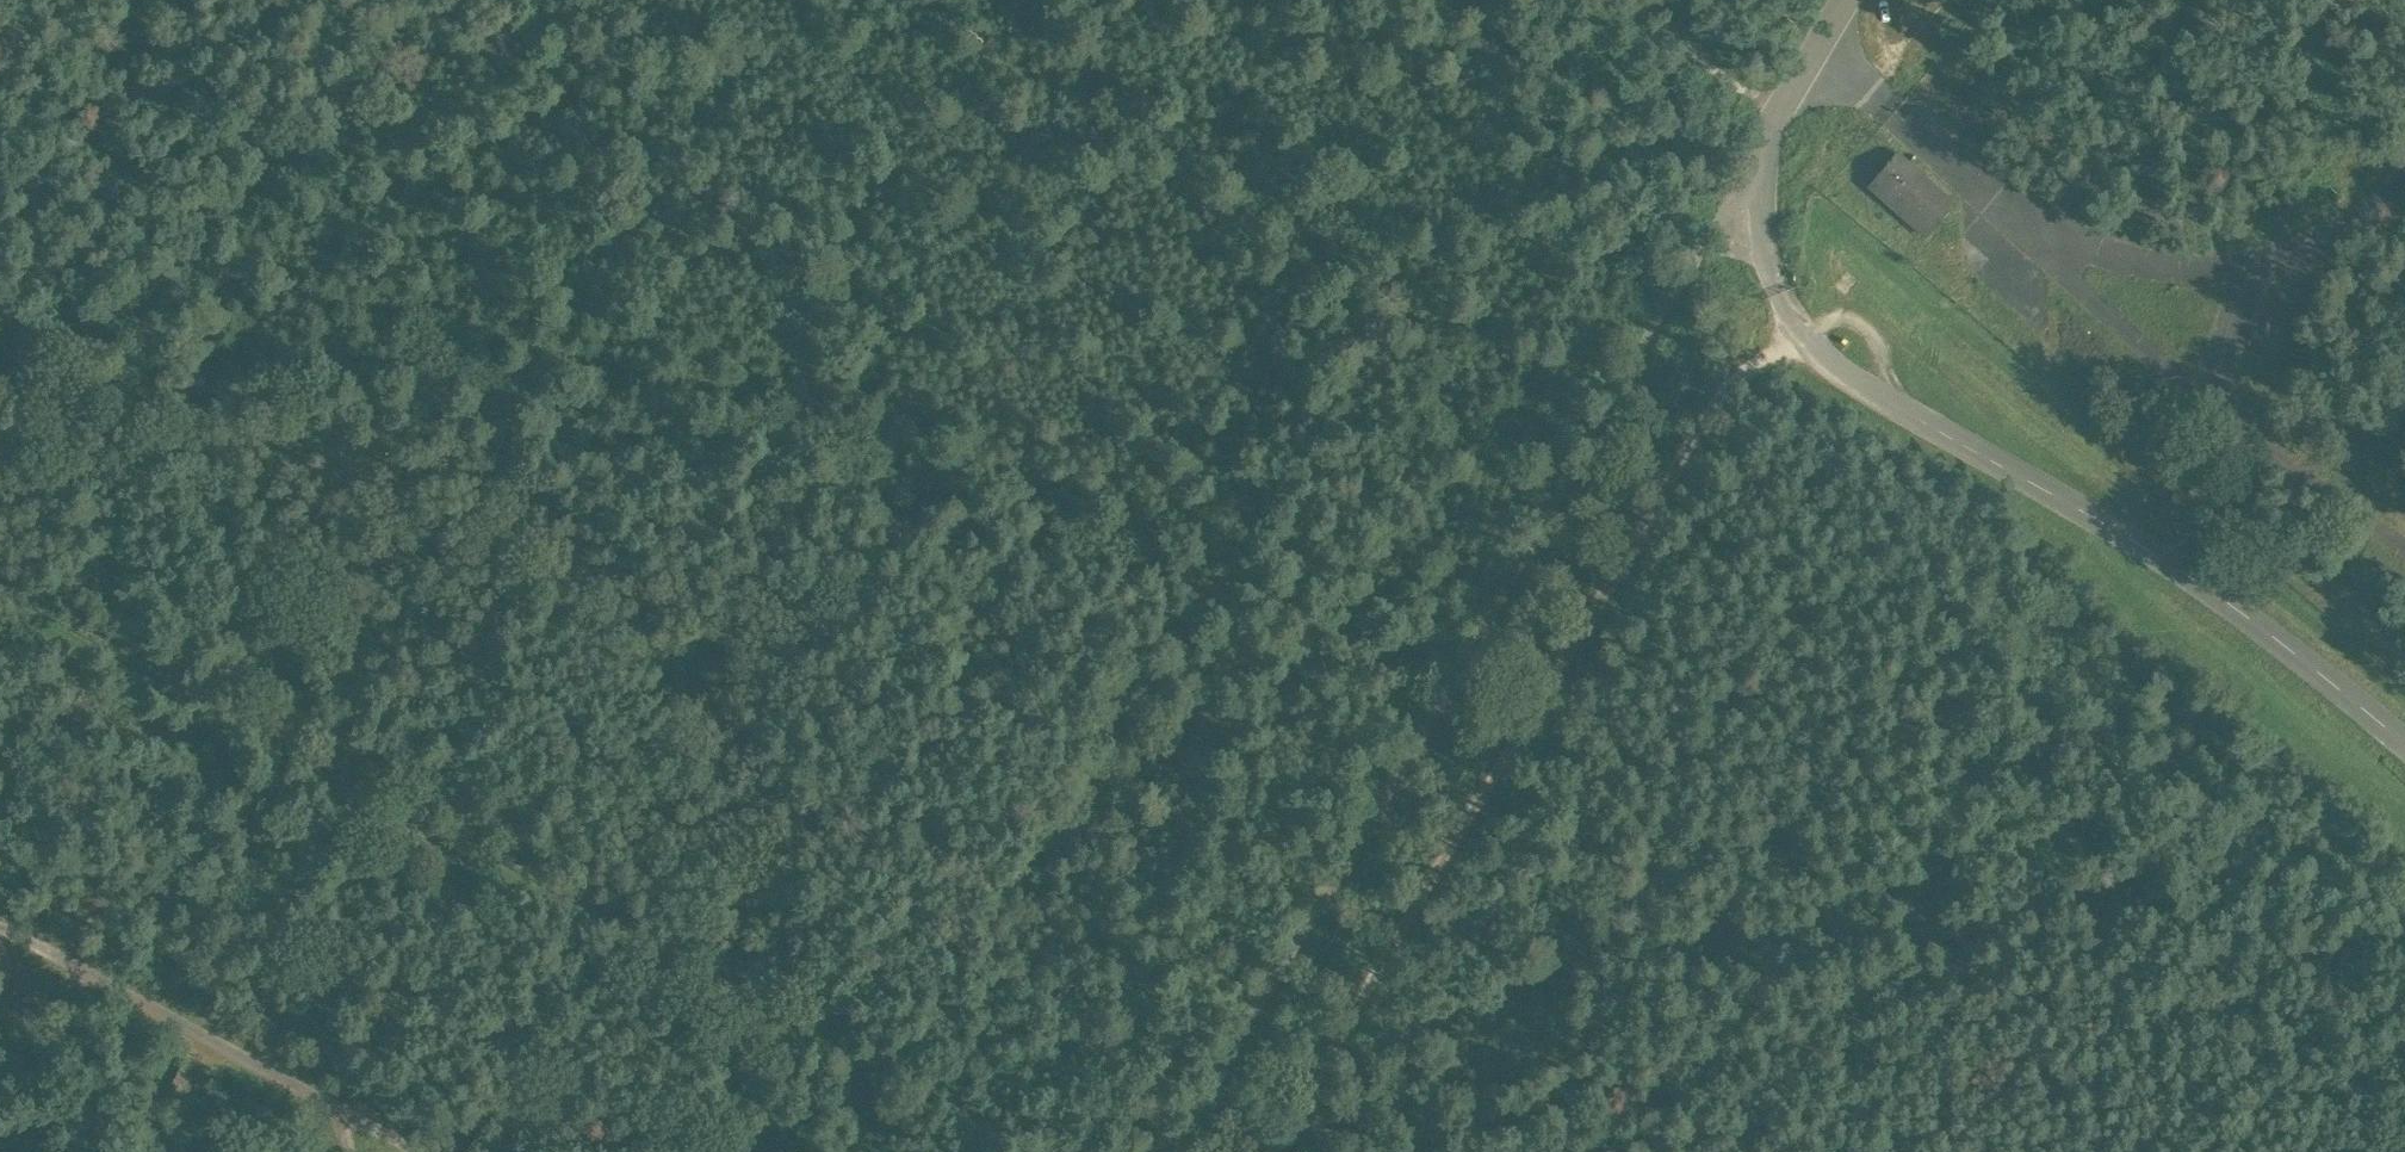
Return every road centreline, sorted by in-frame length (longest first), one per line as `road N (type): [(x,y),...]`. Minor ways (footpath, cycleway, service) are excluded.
road 1 (track): [(0,921),(415,1151)]
road 2 (track): [(419,0),(259,162)]
road 3 (track): [(114,0),(259,162)]
road 4 (track): [(1774,127),(1628,0)]

